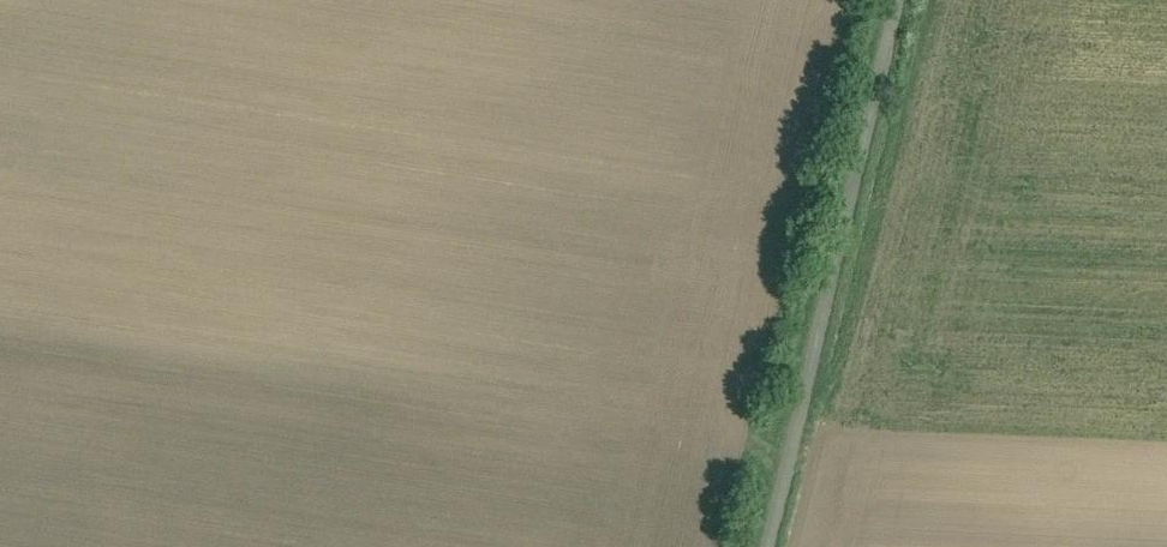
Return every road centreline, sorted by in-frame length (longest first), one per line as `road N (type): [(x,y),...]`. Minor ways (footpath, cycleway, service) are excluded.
road 1 (unclassified): [(768,546),(898,0)]

